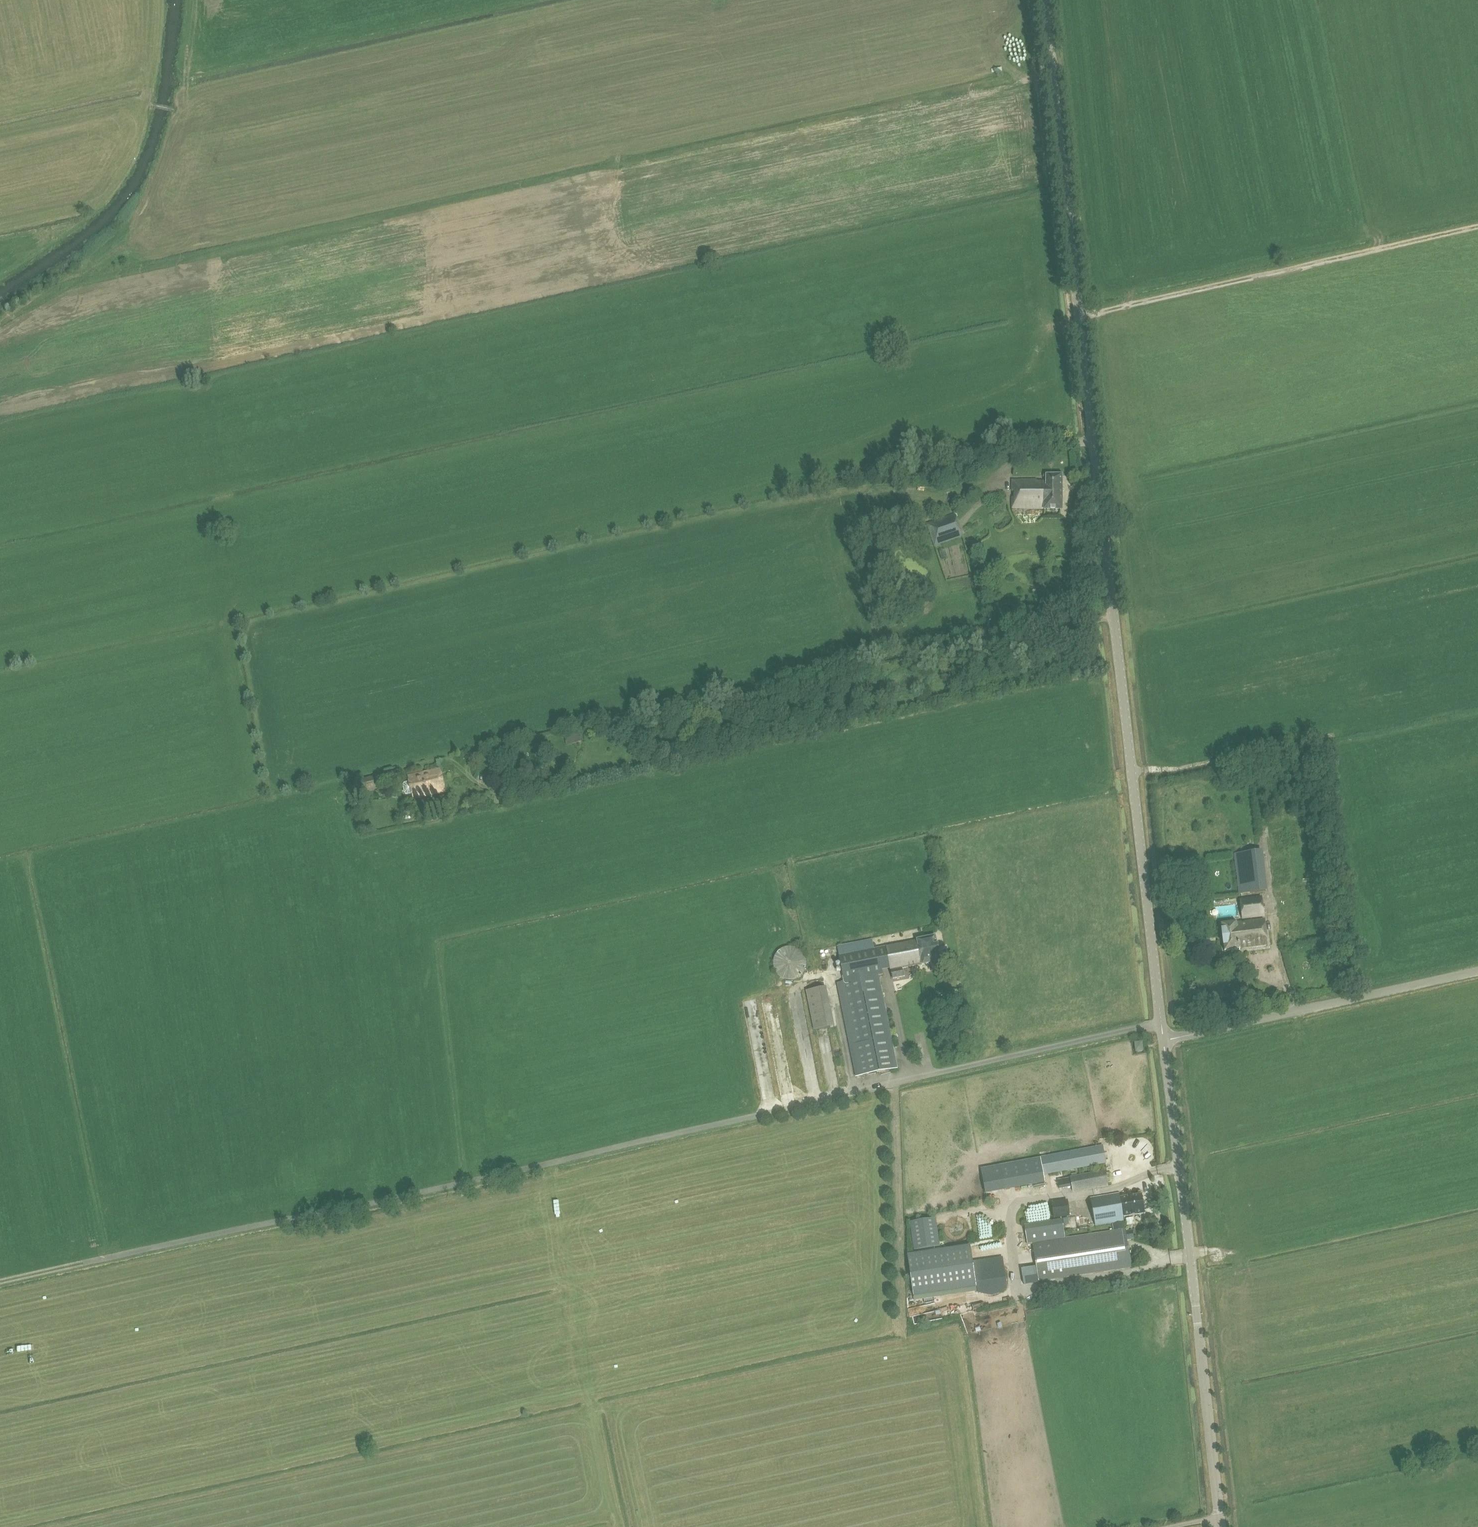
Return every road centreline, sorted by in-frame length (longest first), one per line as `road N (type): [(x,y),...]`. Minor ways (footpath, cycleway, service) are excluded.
road 1 (tertiary): [(1166,1041),(1043,0)]
road 2 (tertiary): [(1221,1526),(1166,1041)]
road 3 (unclassified): [(1166,1041),(1477,972)]

